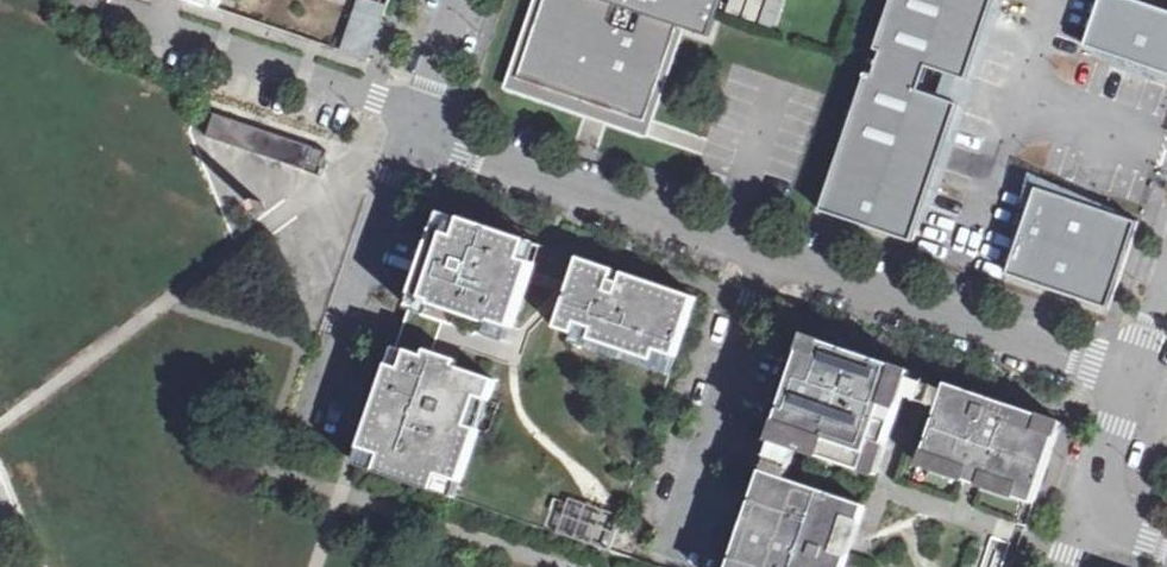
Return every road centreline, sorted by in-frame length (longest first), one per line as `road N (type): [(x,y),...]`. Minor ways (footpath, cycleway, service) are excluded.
road 1 (residential): [(459,0),(415,132),(729,239),(778,265),(1128,381)]
road 2 (residential): [(1079,516),(1128,381)]

